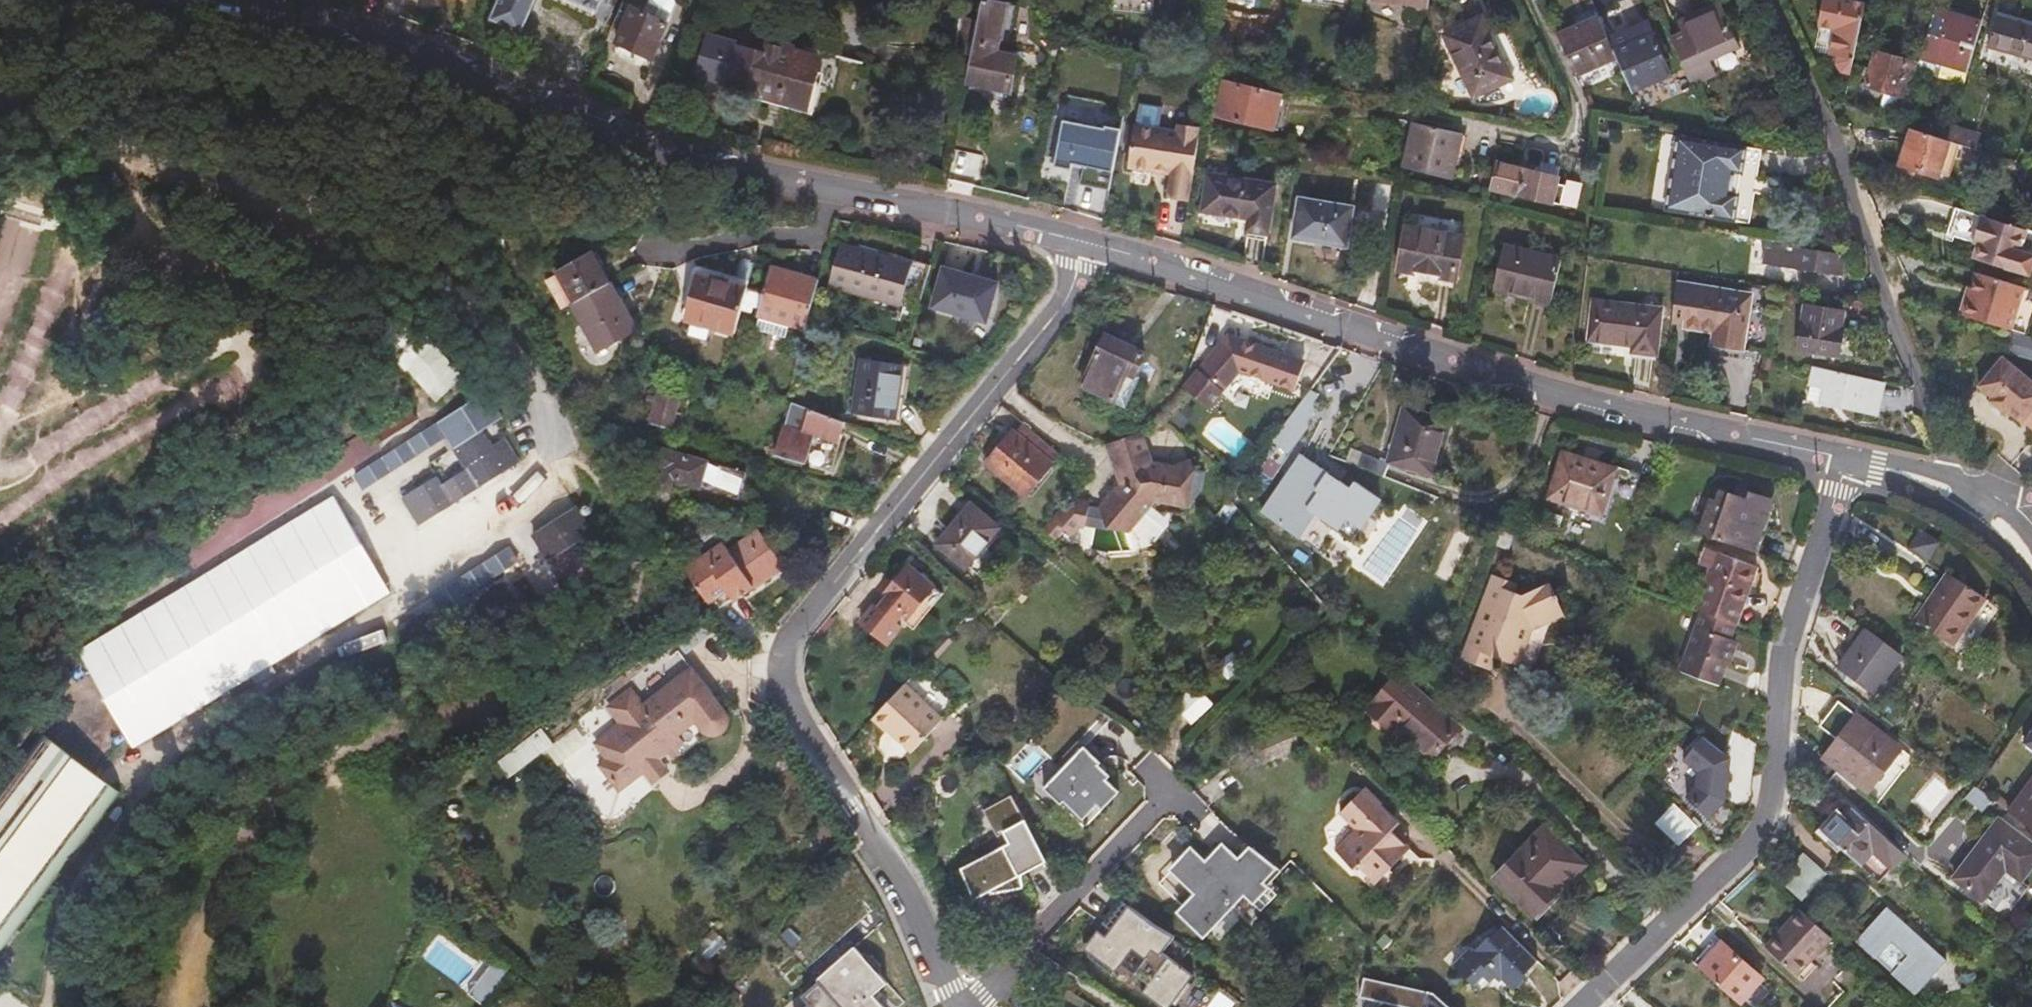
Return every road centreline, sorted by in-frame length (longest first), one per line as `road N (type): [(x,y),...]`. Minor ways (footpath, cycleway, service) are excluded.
road 1 (residential): [(1089,241),(1058,304),(803,612),(773,666),(780,713),(943,972),(956,1006)]
road 2 (unclassified): [(1089,241),(843,186),(639,127),(372,27),(237,0)]
road 3 (track): [(226,1006),(236,917),(326,762),(428,713),(513,696),(653,612),(627,516),(539,403)]
road 4 (unclassified): [(1848,457),(1568,392),(1184,263),(1089,241)]
road 5 (residential): [(1576,1006),(1747,850),(1764,821),(1777,777),(1783,652),(1848,457)]
road 6 (residential): [(1775,0),(1955,488)]
road 7 (track): [(61,383),(116,369),(166,323),(178,296),(113,145)]
road 8 (residential): [(976,1006),(984,984),(1170,781)]

